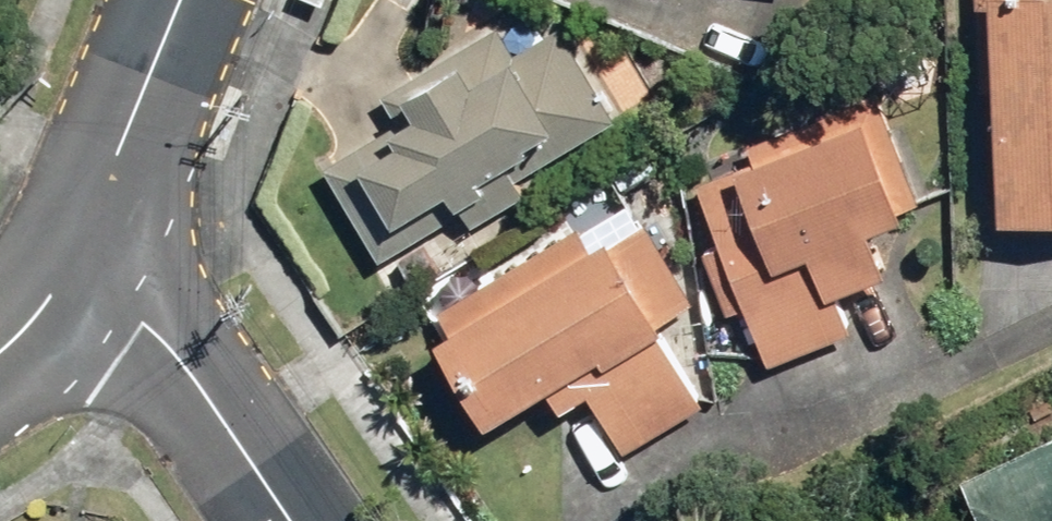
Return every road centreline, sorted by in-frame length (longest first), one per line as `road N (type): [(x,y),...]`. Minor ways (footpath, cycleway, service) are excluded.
road 1 (residential): [(82,259),(183,363),(291,520)]
road 2 (tertiary): [(82,259),(189,0)]
road 3 (tertiary): [(0,352),(82,259)]

